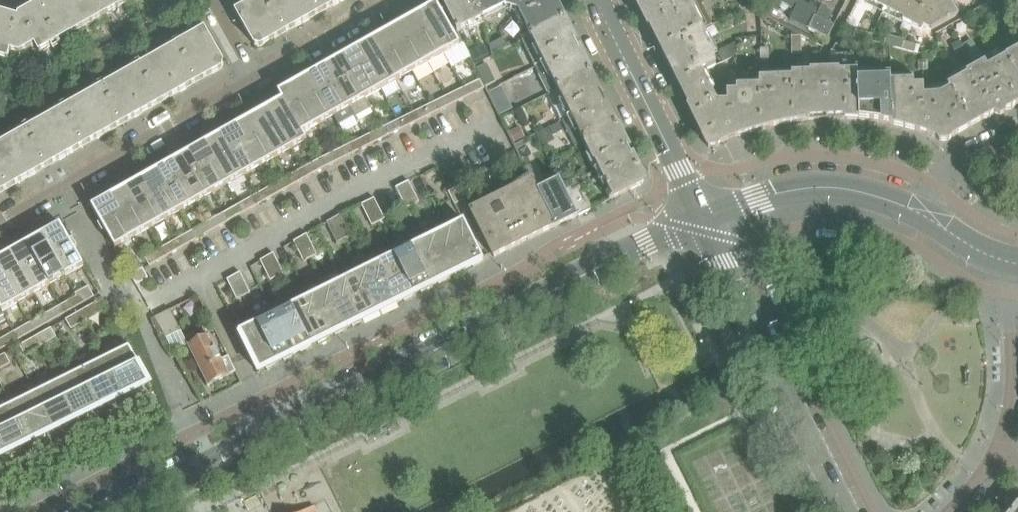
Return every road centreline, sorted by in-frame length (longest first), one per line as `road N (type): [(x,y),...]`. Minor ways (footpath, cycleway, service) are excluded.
road 1 (residential): [(111,511),(629,251),(704,222)]
road 2 (tertiary): [(847,511),(704,222)]
road 3 (residential): [(252,80),(0,223)]
road 4 (tertiary): [(704,222),(599,0)]
road 5 (residential): [(704,222),(805,189),(880,199),(928,217)]
road 6 (residential): [(997,453),(1010,405),(1017,262)]
road 7 (residential): [(393,0),(252,80)]
road 8 (residential): [(928,217),(968,156),(1017,132)]

